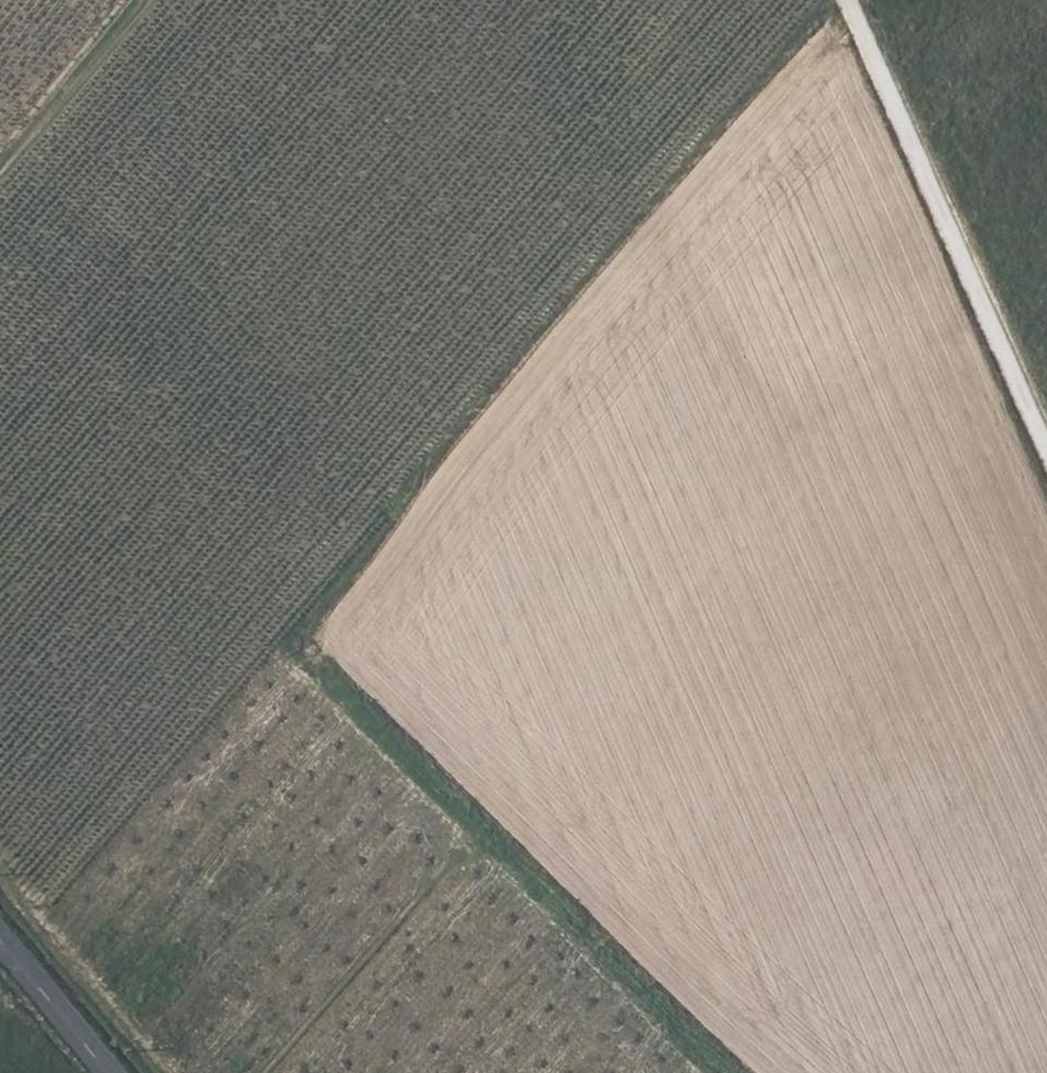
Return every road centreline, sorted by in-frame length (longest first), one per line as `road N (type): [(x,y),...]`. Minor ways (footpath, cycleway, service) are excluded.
road 1 (track): [(1046,446),(847,0)]
road 2 (track): [(0,169),(136,0)]
road 3 (tertiary): [(105,1072),(0,943)]

